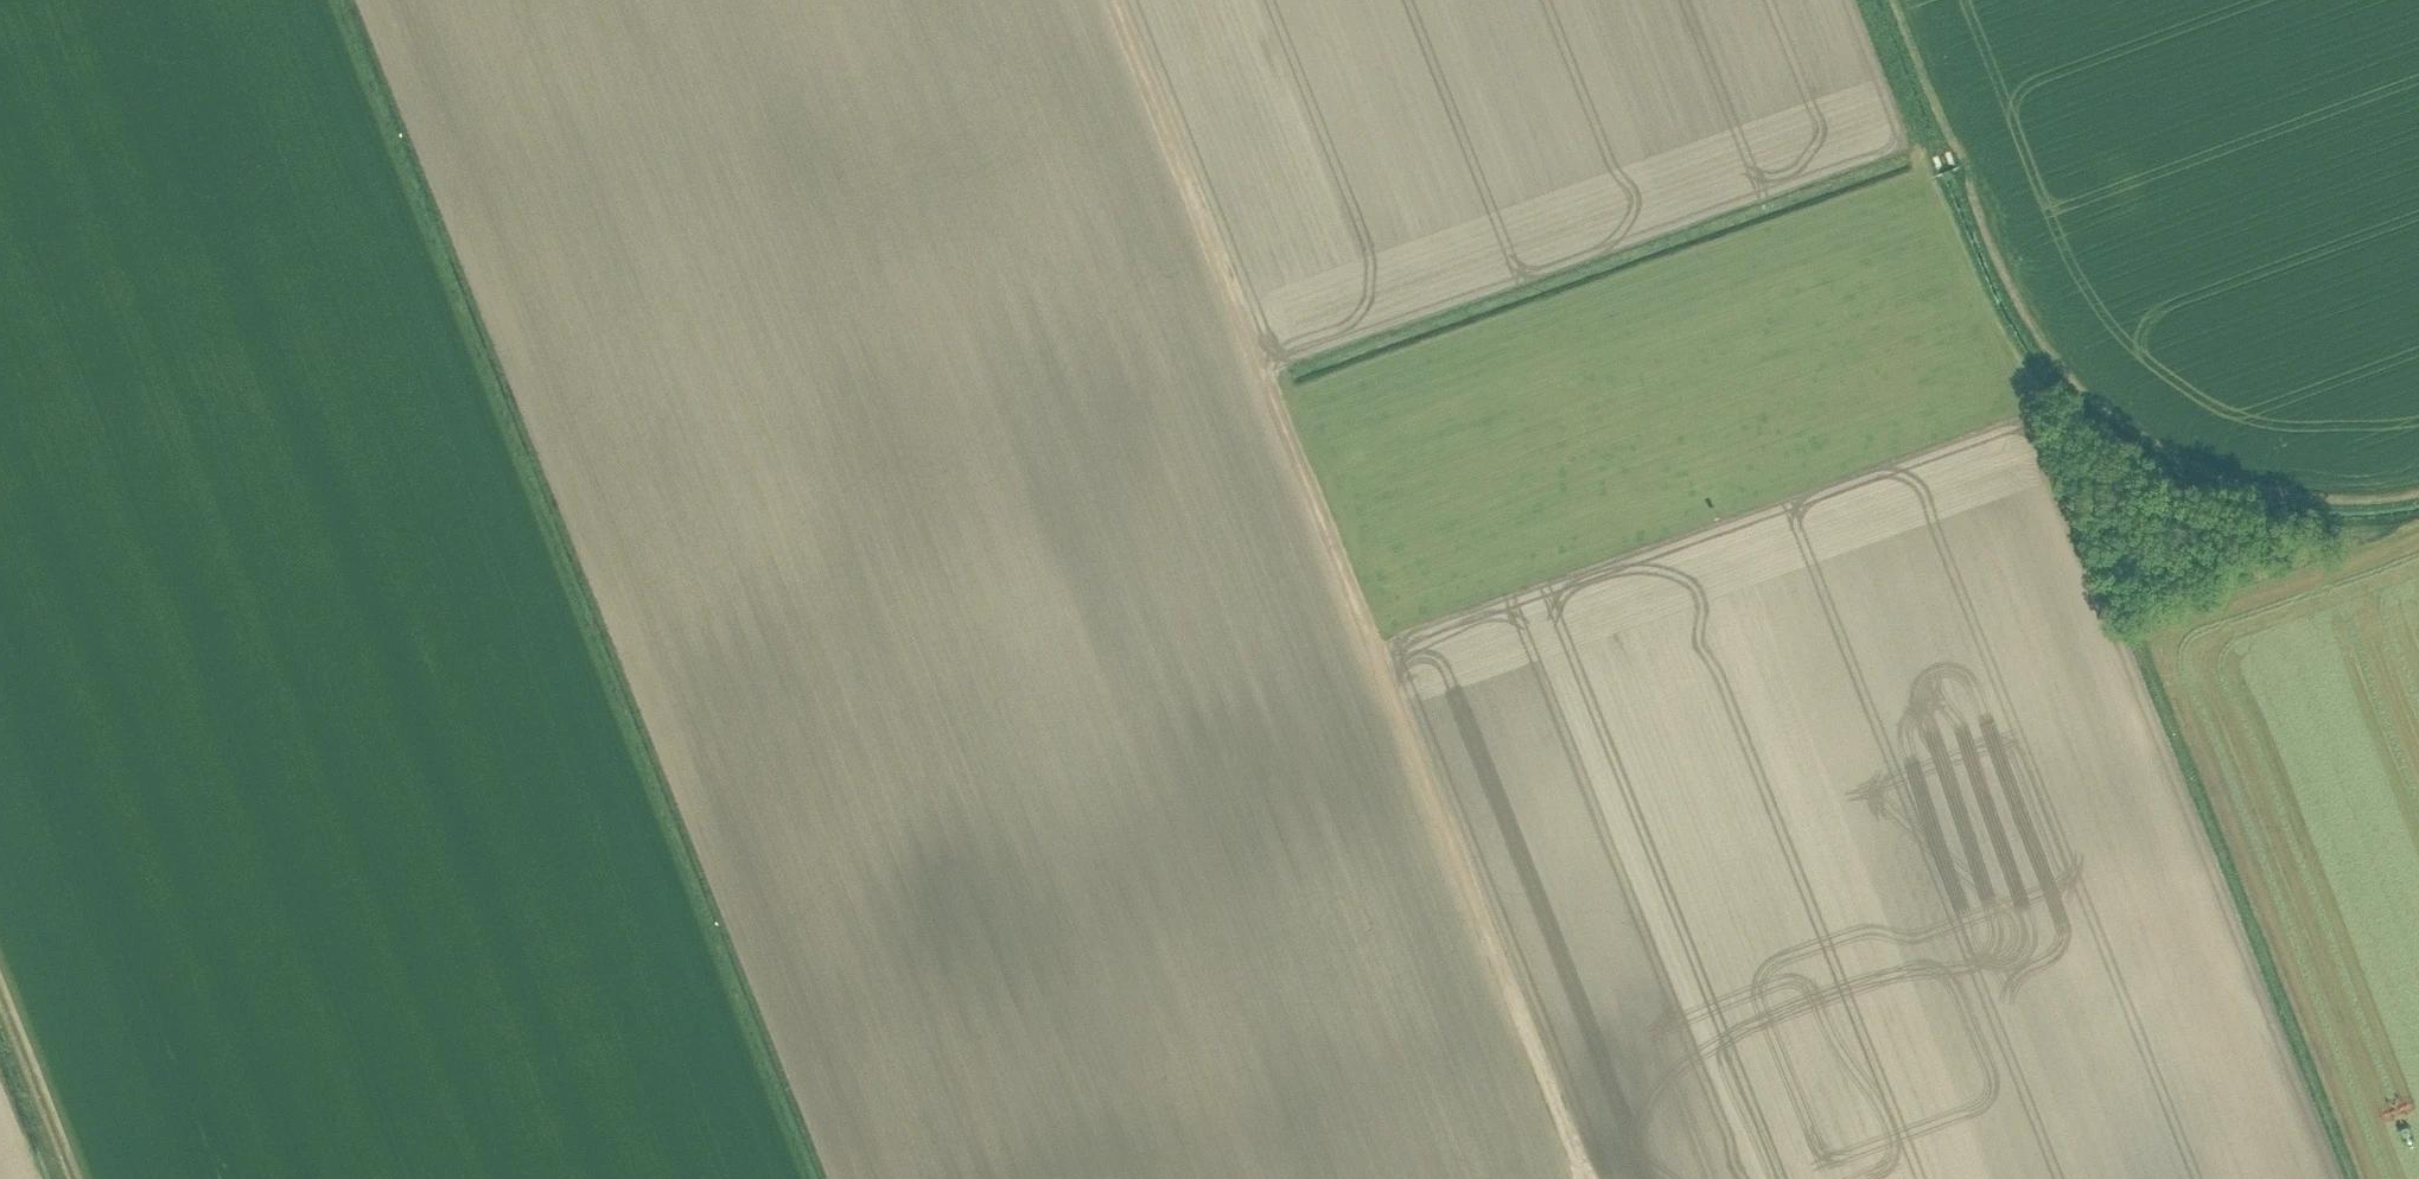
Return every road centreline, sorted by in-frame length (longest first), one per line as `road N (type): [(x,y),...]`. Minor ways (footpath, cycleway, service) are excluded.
road 1 (track): [(1580,1174),(1112,0)]
road 2 (track): [(70,1178),(0,1005)]

